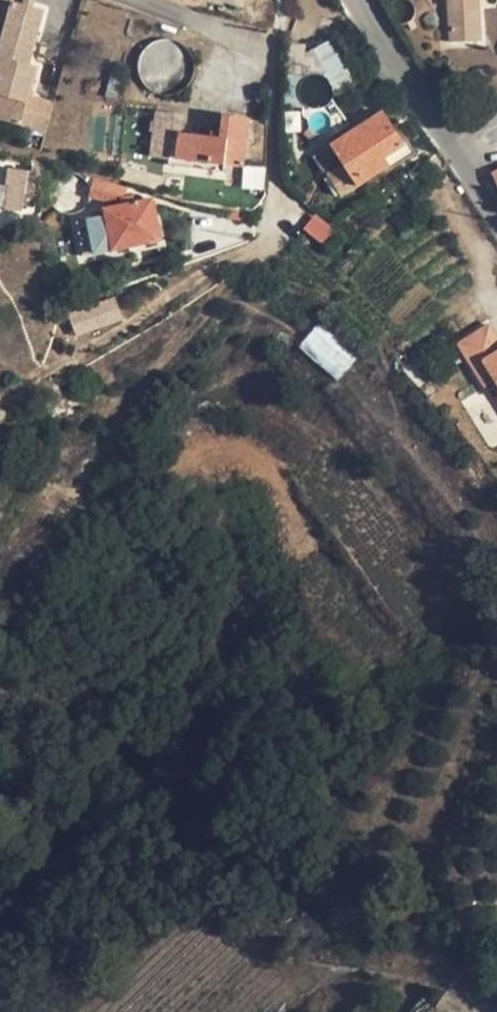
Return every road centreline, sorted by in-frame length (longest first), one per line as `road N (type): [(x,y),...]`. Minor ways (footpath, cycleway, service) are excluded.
road 1 (residential): [(282,0),(271,143),(276,249)]
road 2 (residential): [(444,135),(359,0)]

